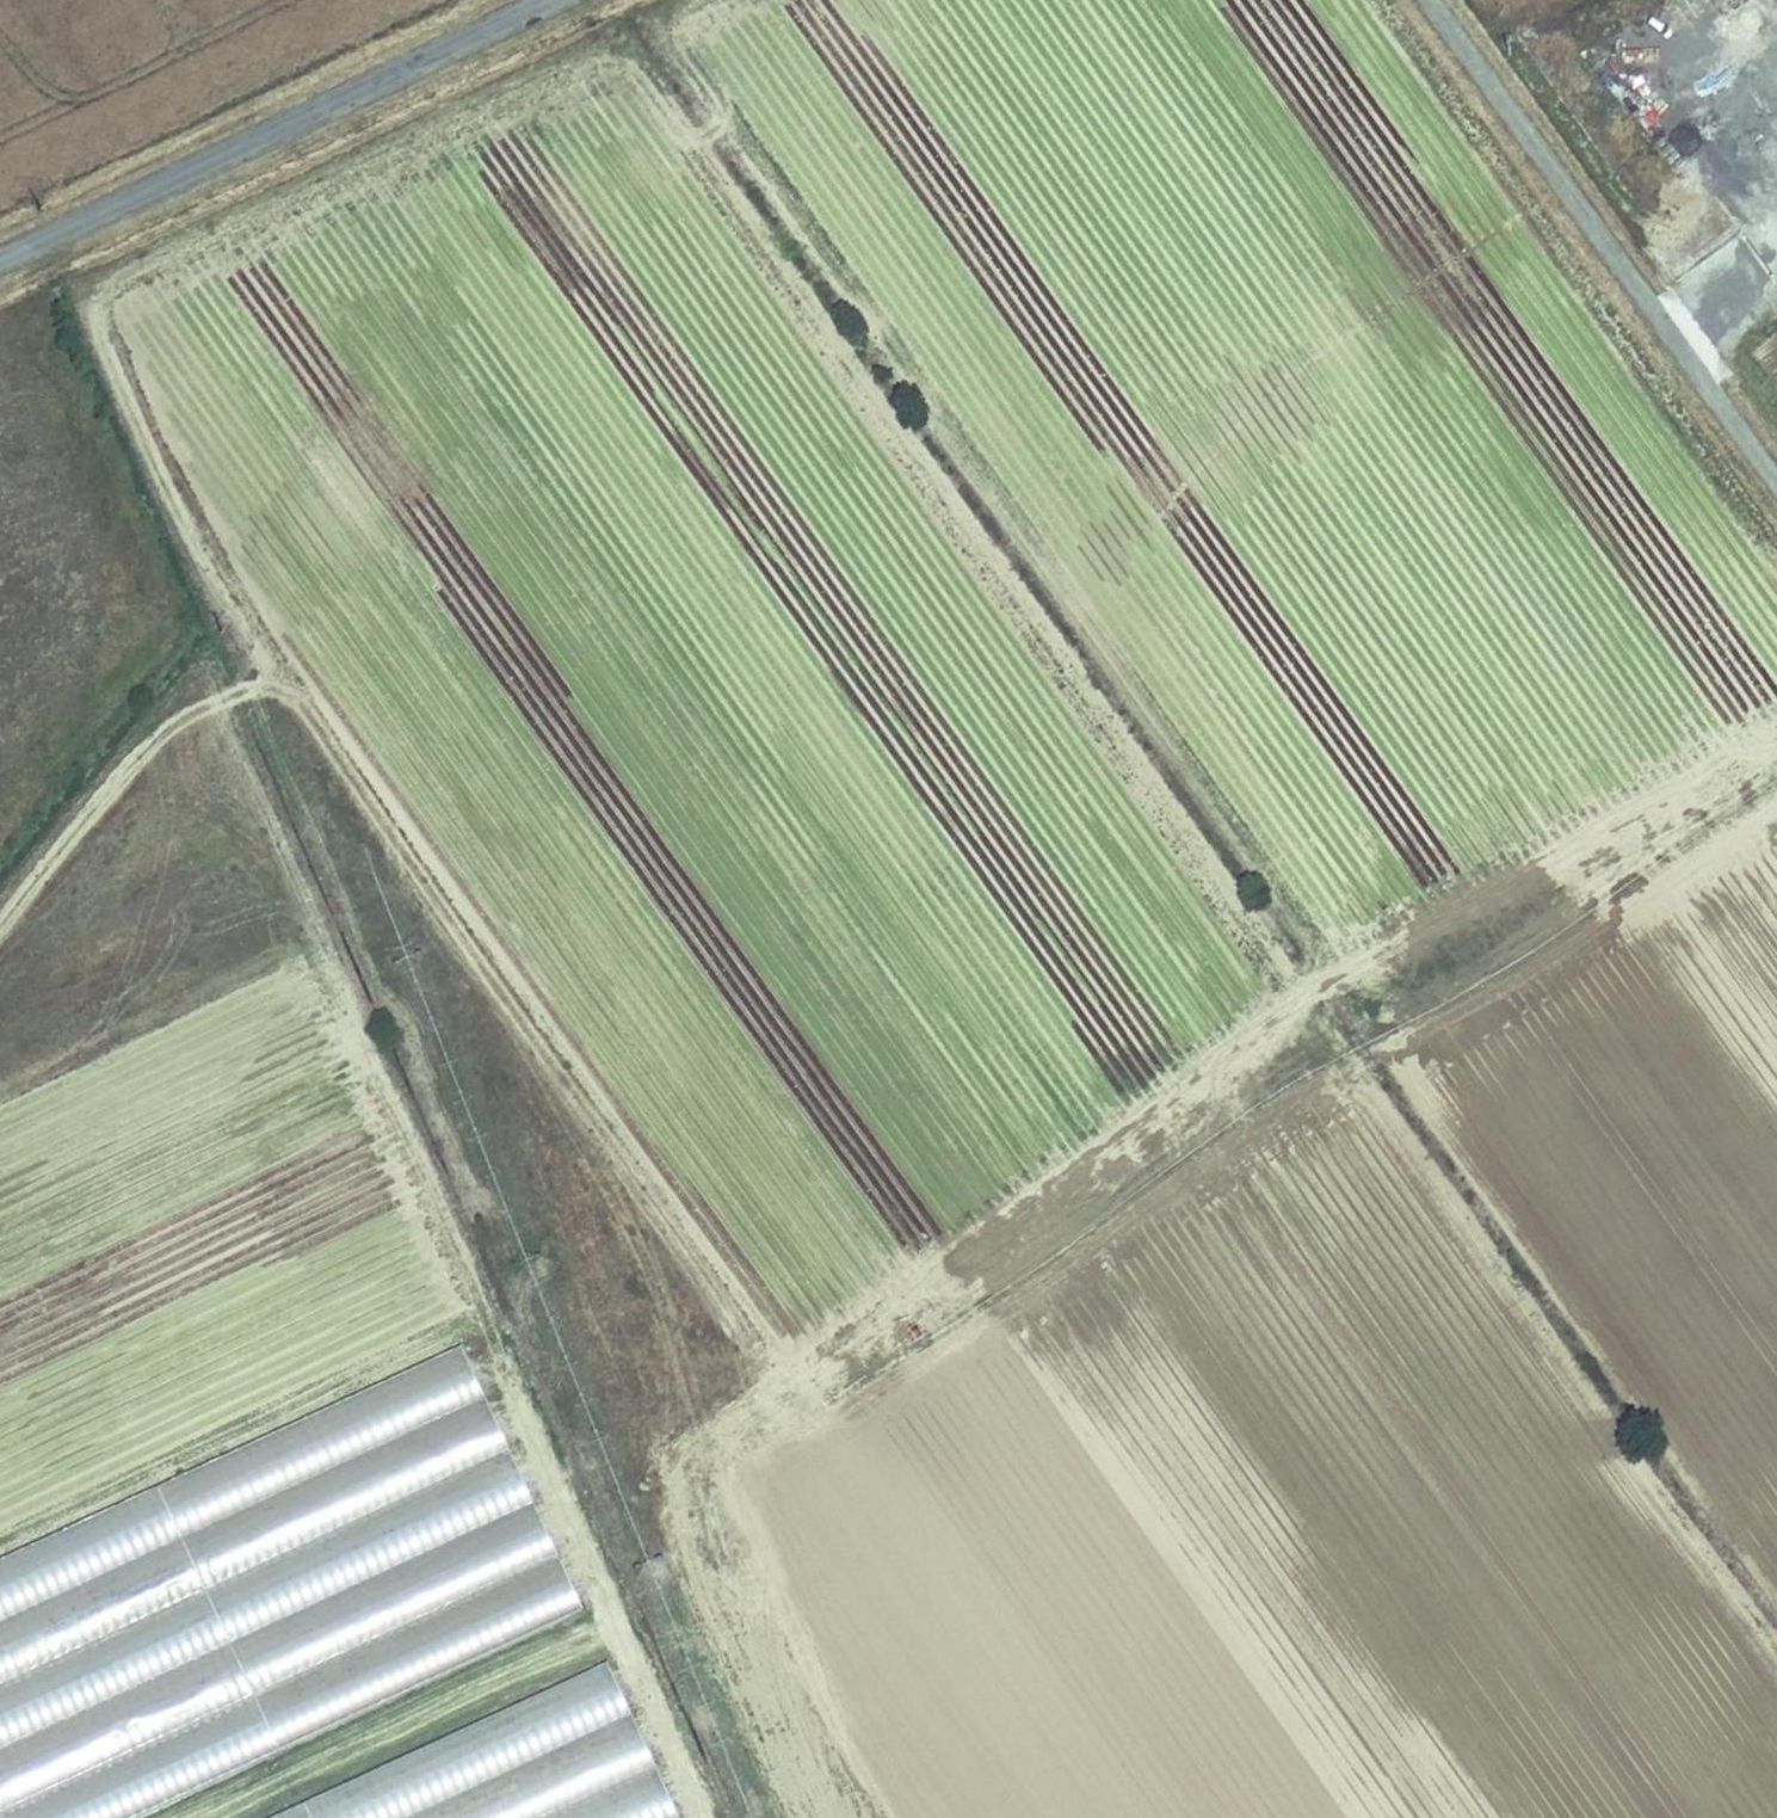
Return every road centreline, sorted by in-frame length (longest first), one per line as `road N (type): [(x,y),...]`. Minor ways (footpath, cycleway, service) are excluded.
road 1 (unclassified): [(0,258),(548,0)]
road 2 (unclassified): [(1776,479),(1432,0)]

